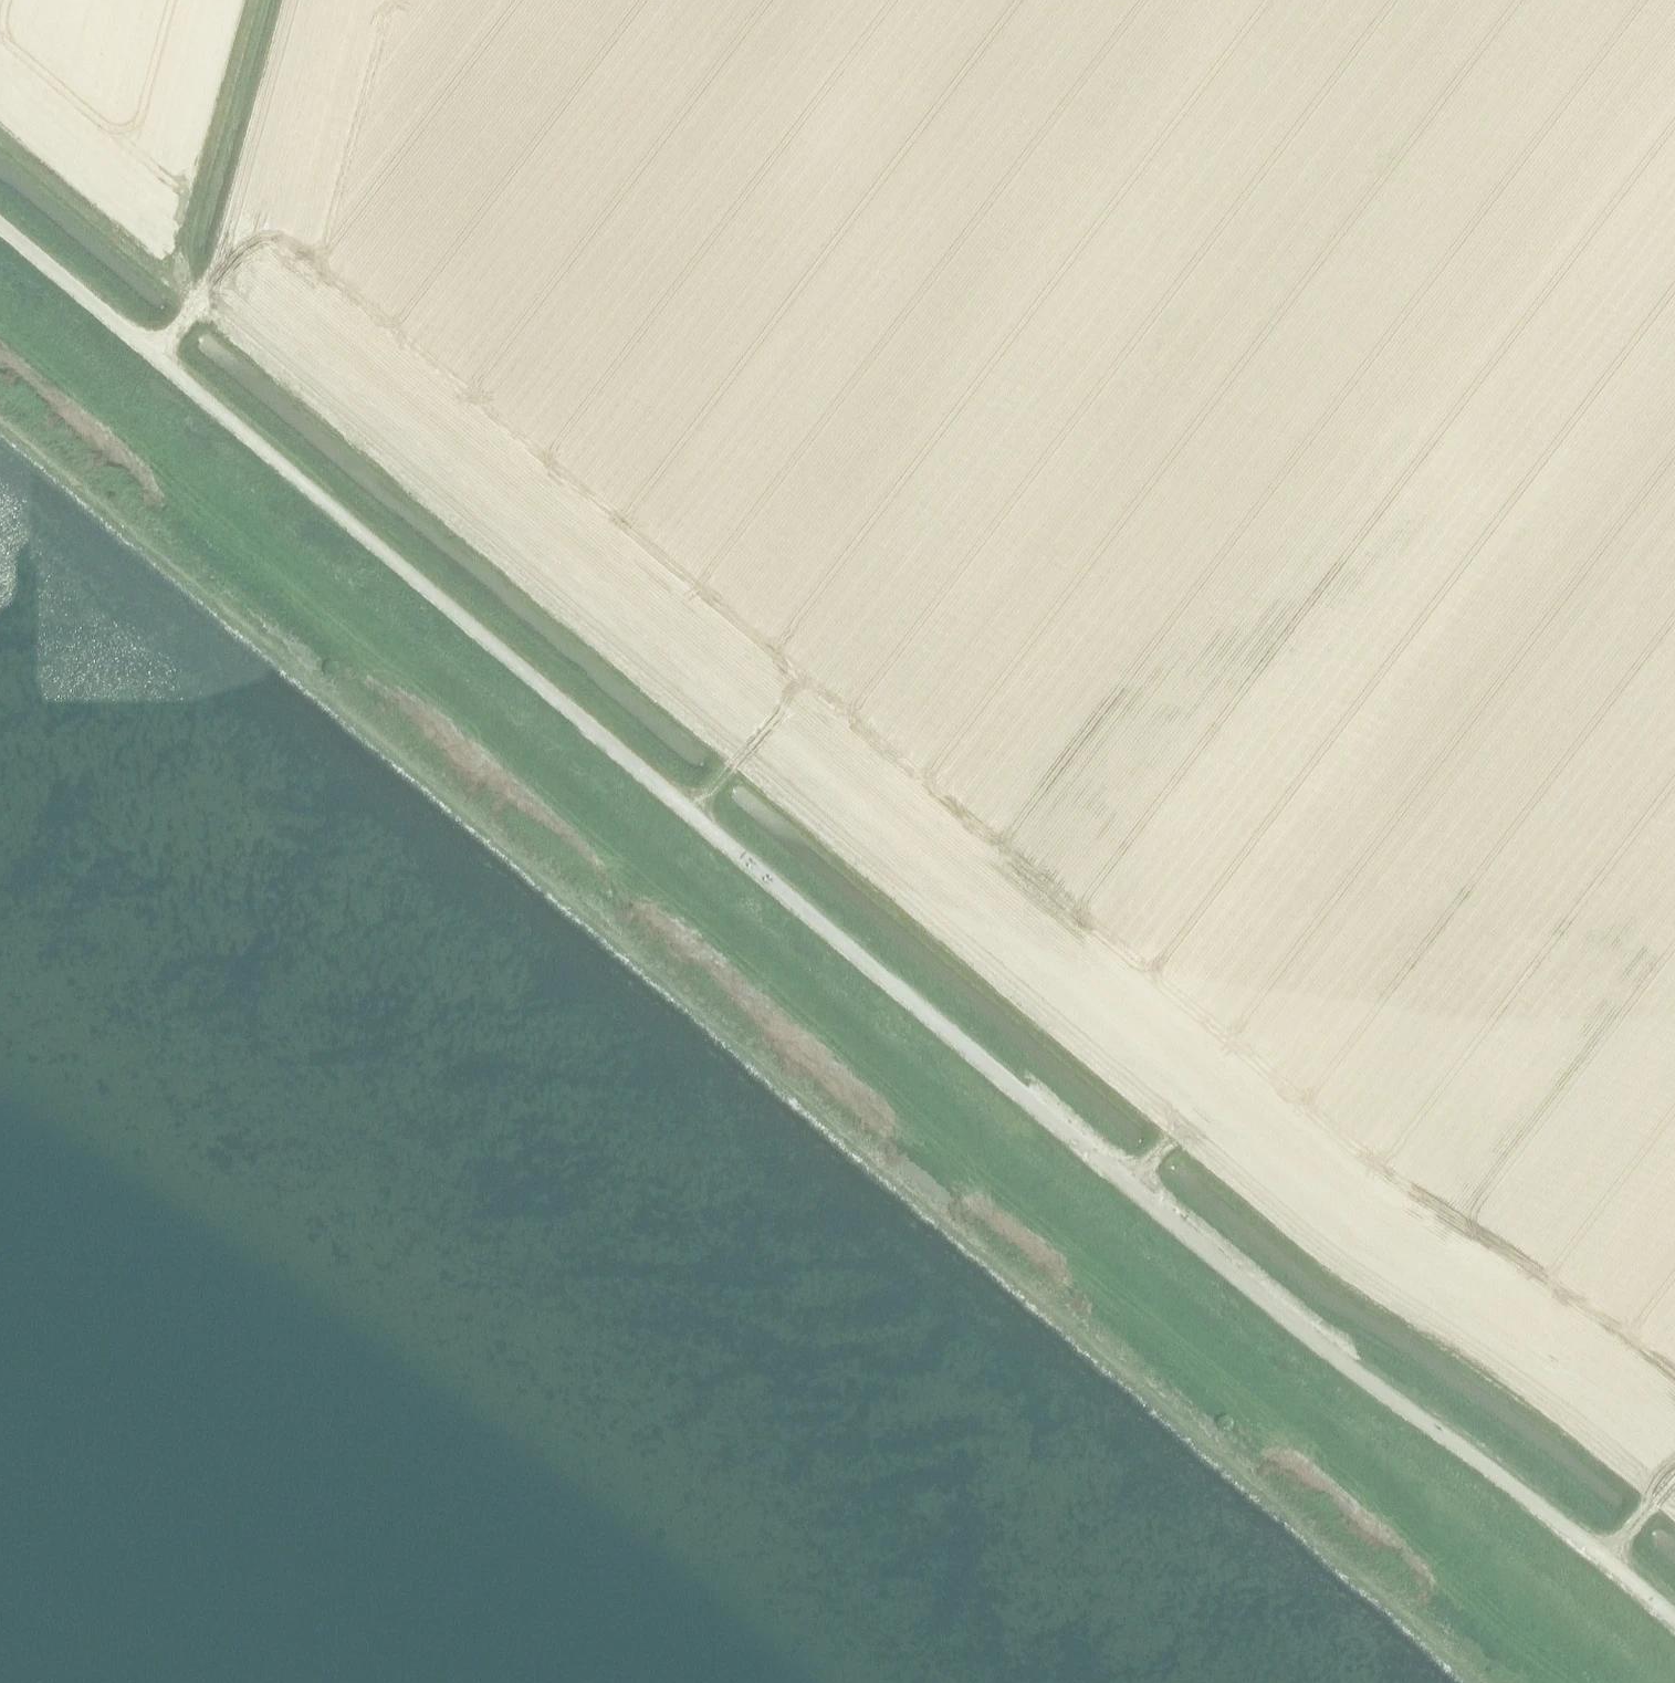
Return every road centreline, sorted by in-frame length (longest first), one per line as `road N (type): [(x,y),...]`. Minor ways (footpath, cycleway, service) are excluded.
road 1 (unclassified): [(1674,1614),(1216,1260),(0,252)]

